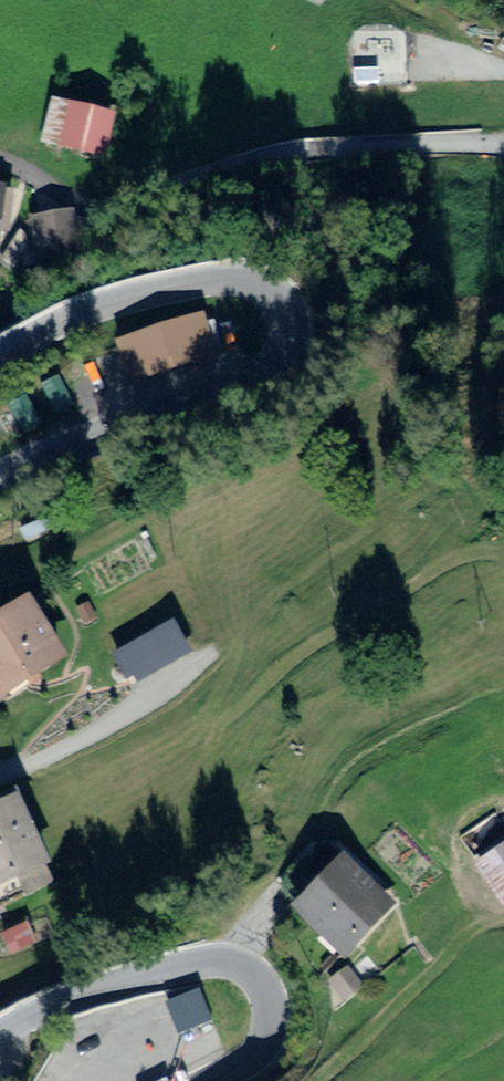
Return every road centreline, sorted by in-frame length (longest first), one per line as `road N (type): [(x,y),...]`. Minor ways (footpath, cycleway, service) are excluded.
road 1 (tertiary): [(0,477),(266,368),(285,350),(290,330),(273,294),(227,279),(118,304),(0,357)]
road 2 (tertiary): [(0,1034),(86,992),(165,967),(238,966),(267,994),(270,1028),(255,1057),(214,1080)]
road 3 (track): [(238,966),(349,774),(503,696)]

